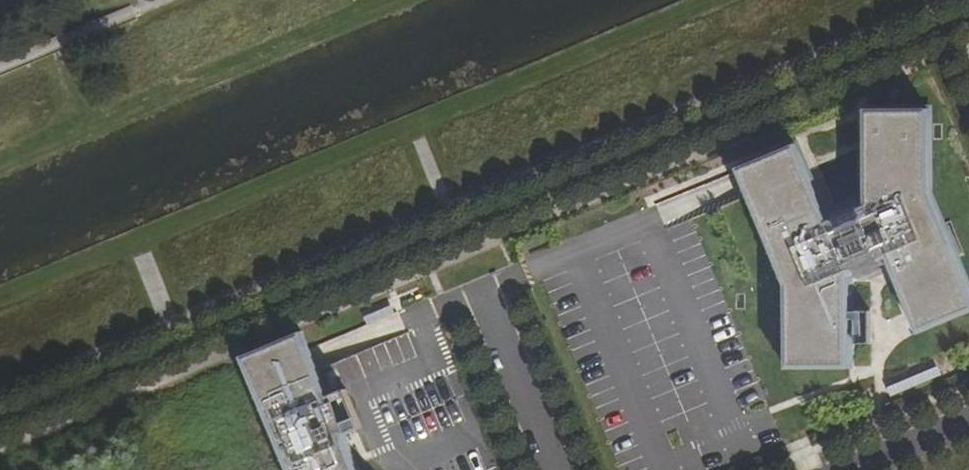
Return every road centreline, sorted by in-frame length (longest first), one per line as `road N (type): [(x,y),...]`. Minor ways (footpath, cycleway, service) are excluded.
road 1 (unclassified): [(968,416),(841,469)]

